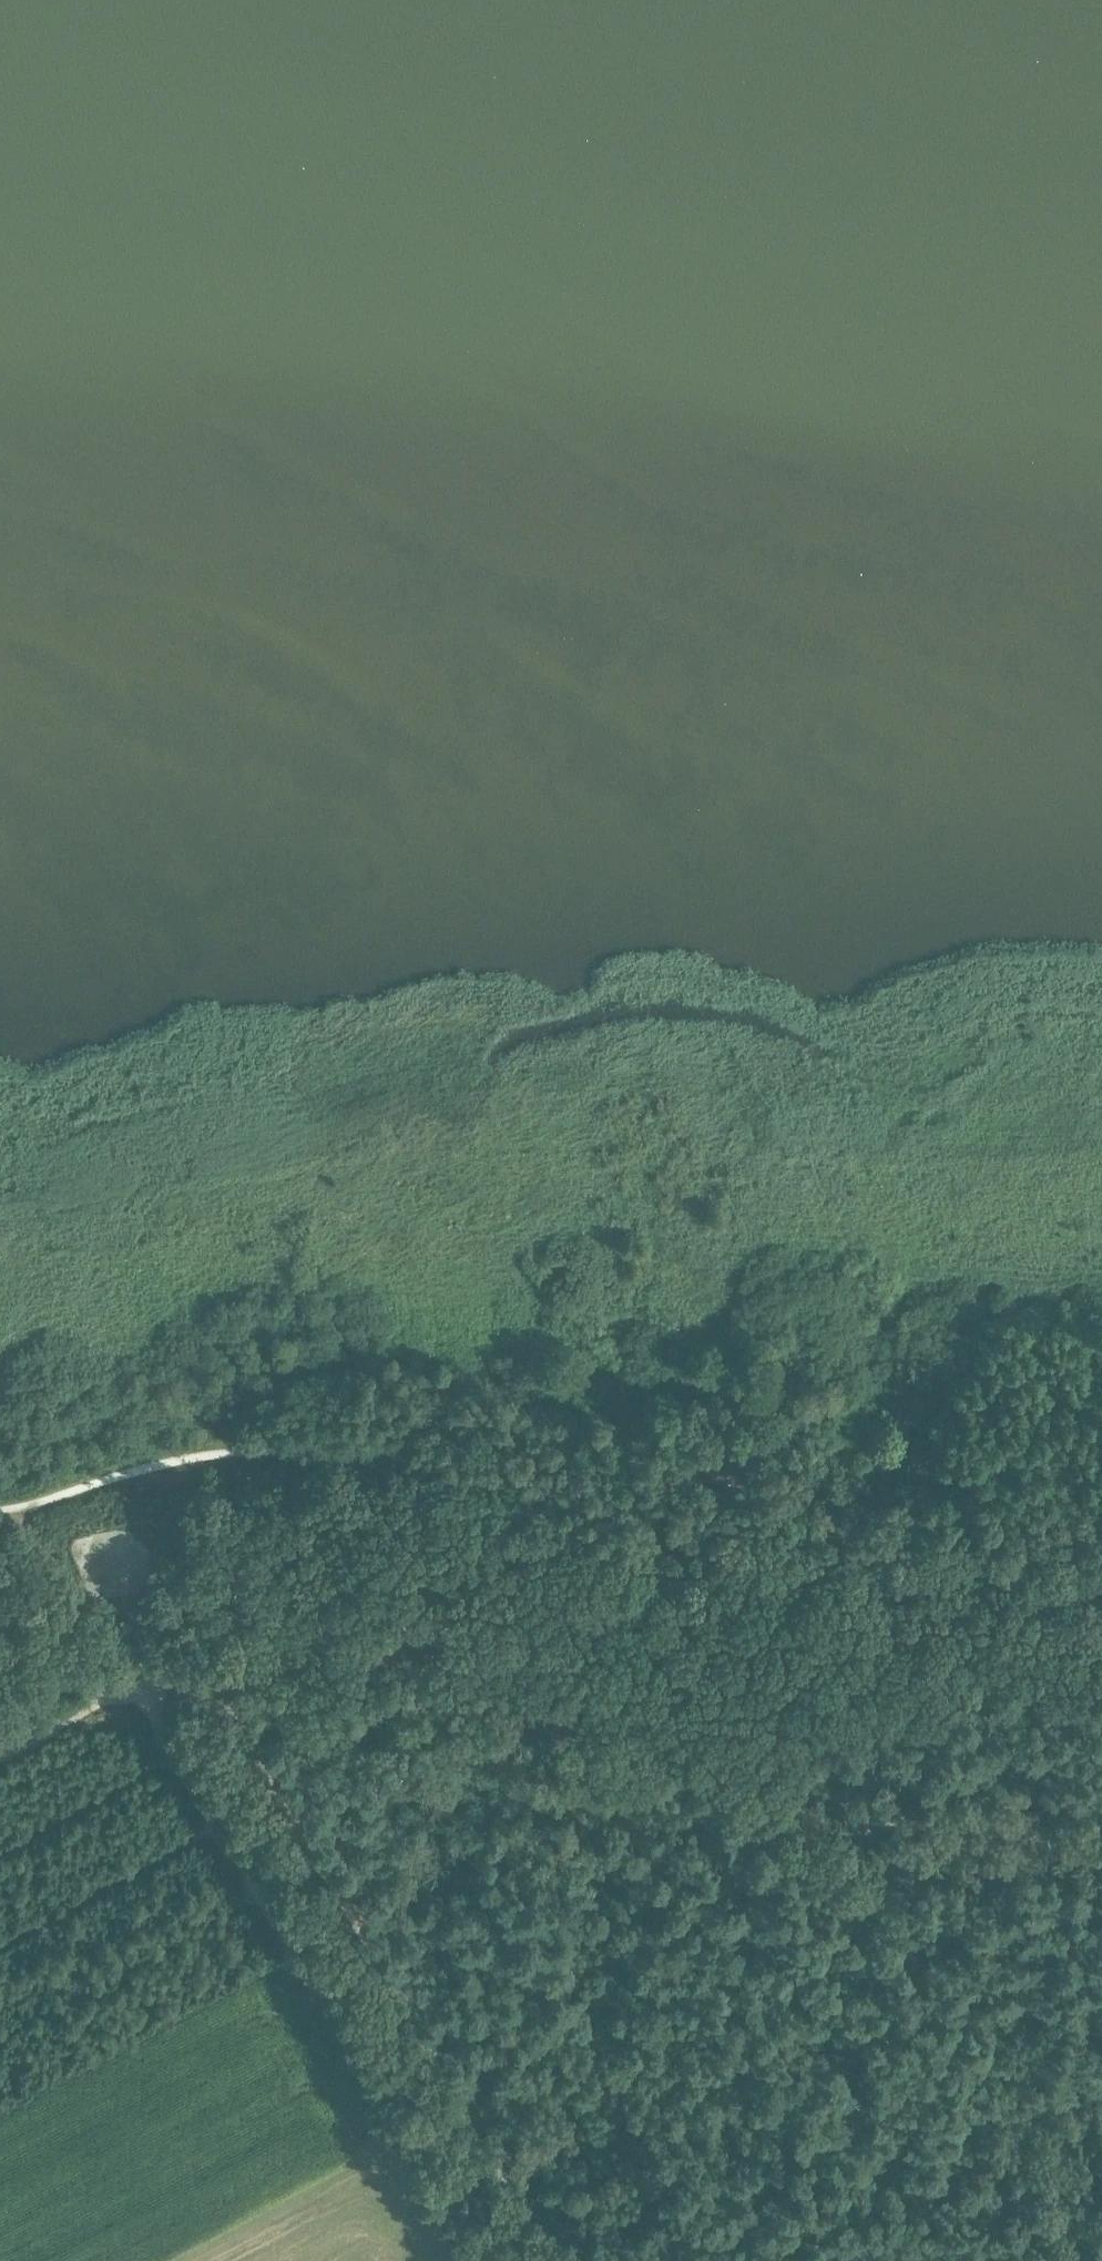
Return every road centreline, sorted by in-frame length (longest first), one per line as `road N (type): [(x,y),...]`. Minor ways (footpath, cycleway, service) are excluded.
road 1 (track): [(147,1672),(427,1632),(548,1637),(599,1652),(651,1686),(763,1790),(807,1808),(860,1816),(1031,1974),(1073,2260)]
road 2 (track): [(496,2260),(126,1679)]

